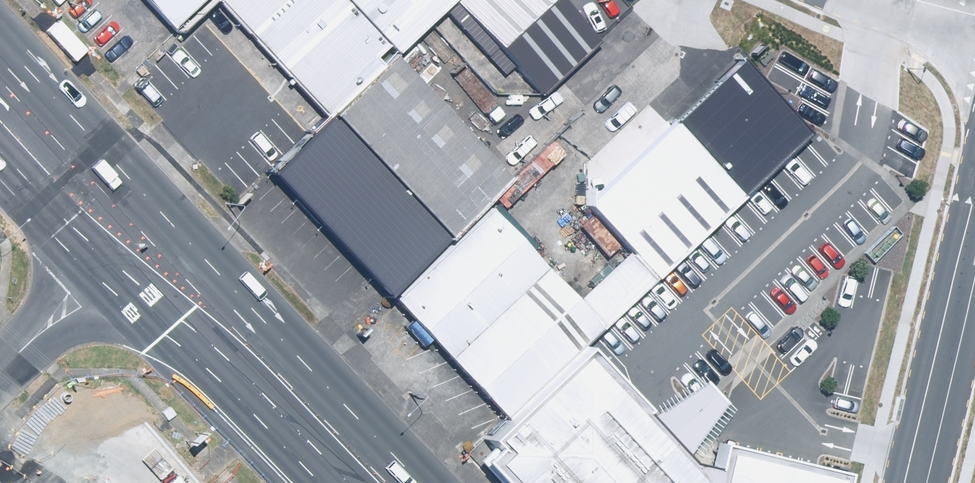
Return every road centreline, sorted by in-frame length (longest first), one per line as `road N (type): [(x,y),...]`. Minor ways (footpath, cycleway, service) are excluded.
road 1 (primary): [(0,40),(420,482)]
road 2 (residential): [(974,222),(912,482)]
road 3 (primary): [(162,482),(30,345)]

